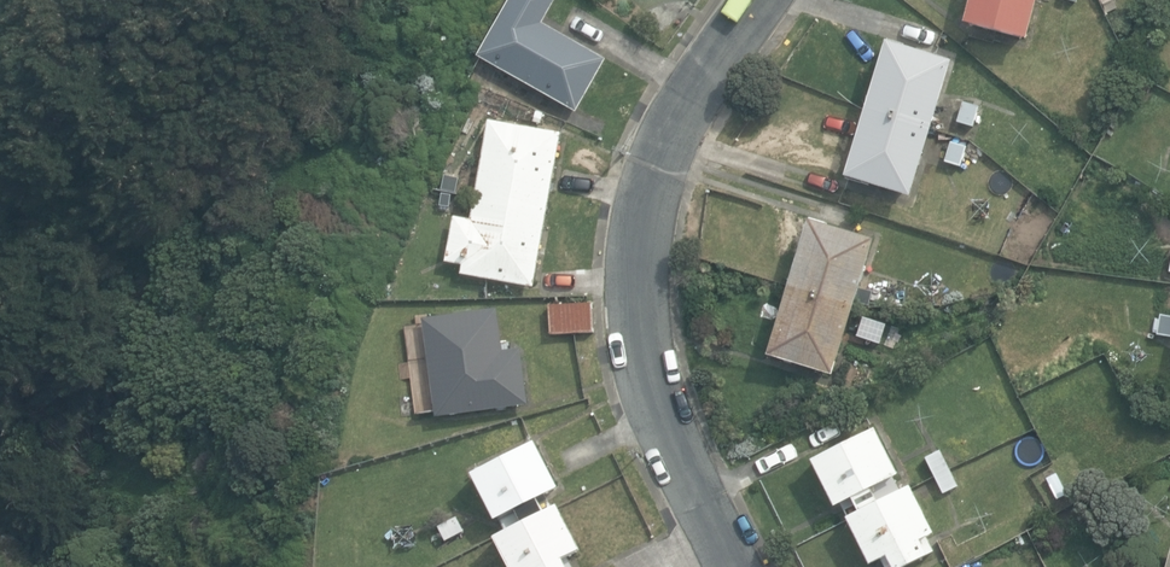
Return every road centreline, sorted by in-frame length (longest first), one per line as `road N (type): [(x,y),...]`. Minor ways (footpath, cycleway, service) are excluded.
road 1 (residential): [(737,566),(648,376),(640,313),(650,214),(680,116),(754,0)]

